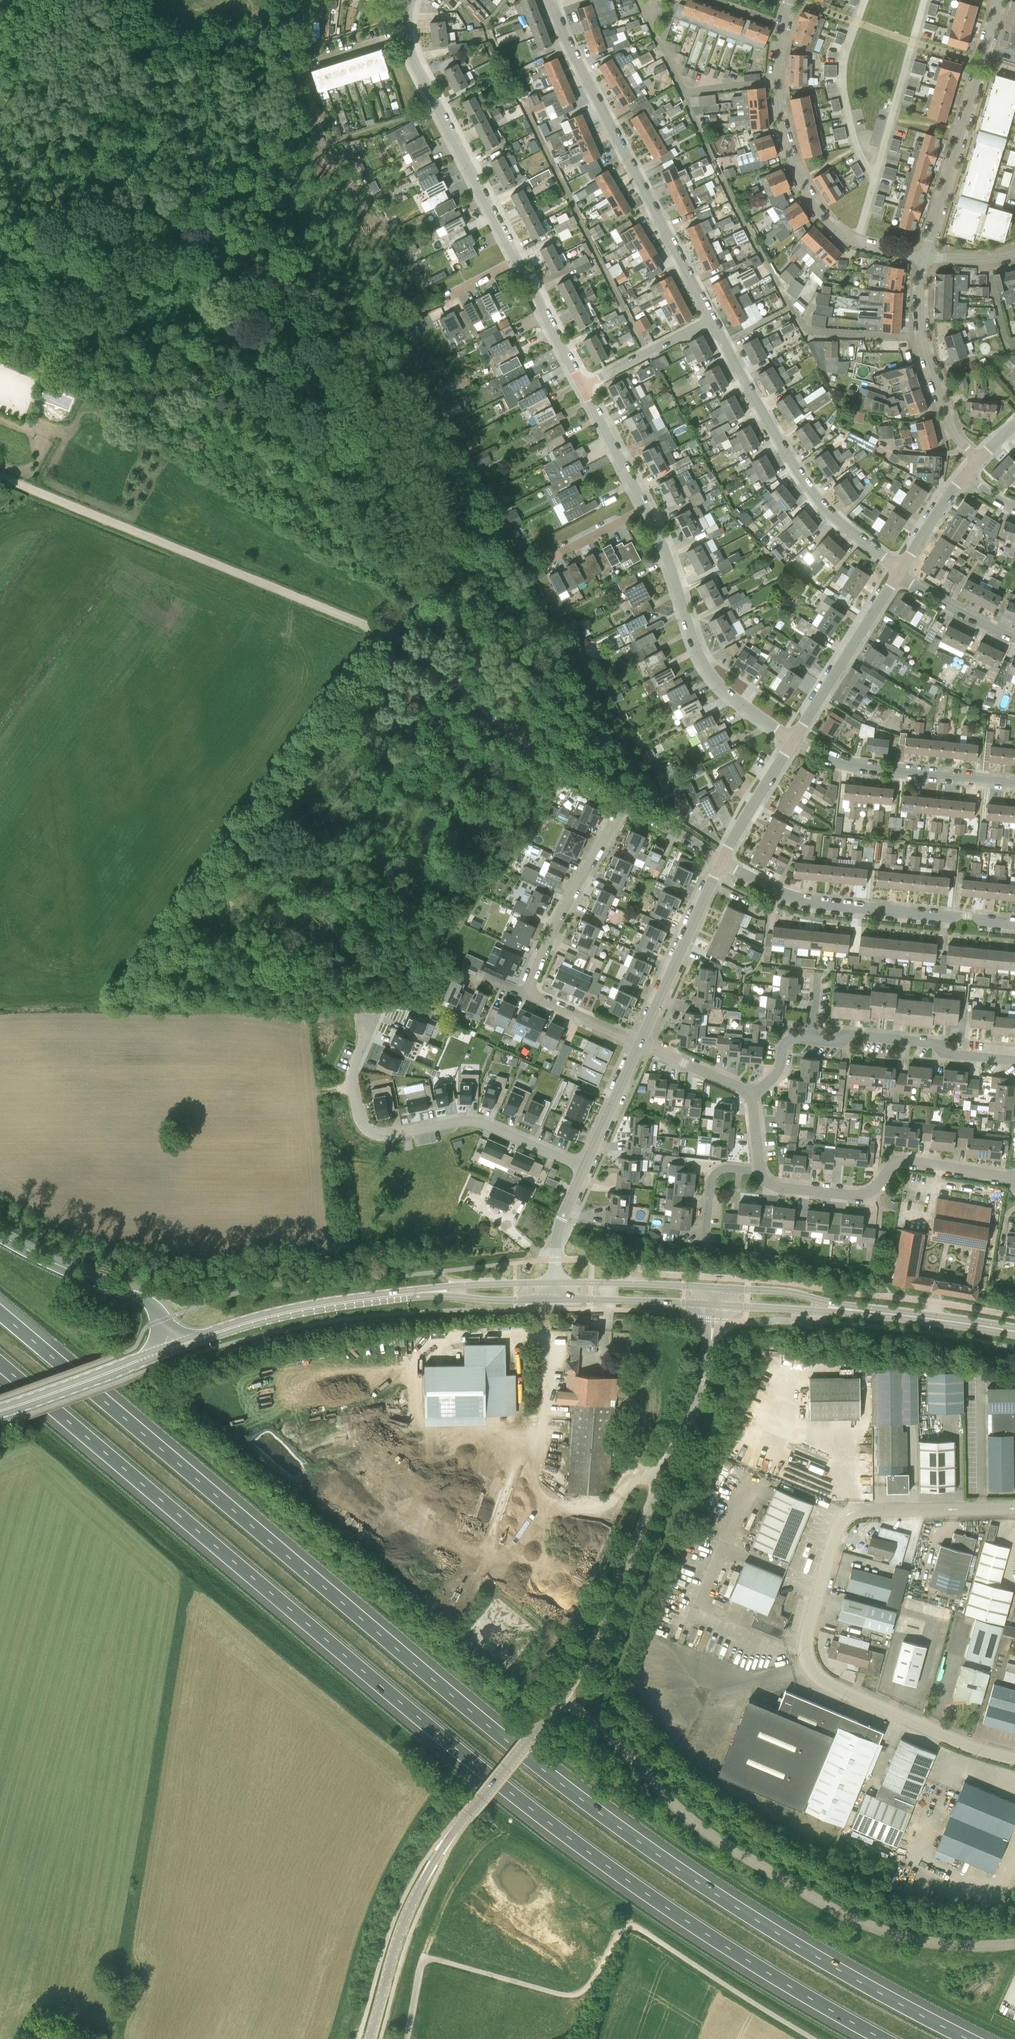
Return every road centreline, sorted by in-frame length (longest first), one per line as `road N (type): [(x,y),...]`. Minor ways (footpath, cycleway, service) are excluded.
road 1 (motorway): [(970,2038),(797,1945),(617,1825),(0,1312)]
road 2 (motorway): [(0,1364),(549,1823),(696,1929),(881,2038)]
road 3 (unclassified): [(1014,1509),(848,1514),(838,1525),(806,1648),(819,1679),(962,1744),(1014,1758)]
road 4 (unclassified): [(1014,1942),(937,1944),(863,1924),(680,1813),(636,1760),(561,1697)]
road 5 (track): [(117,2002),(186,1586),(178,1576)]
road 6 (tertiary): [(561,1697),(593,1643),(701,1391),(713,1305)]
road 7 (tertiary): [(370,2038),(402,1928),(433,1862),(561,1697)]
road 8 (residential): [(711,319),(551,0)]
road 9 (residential): [(585,1169),(481,1122),(369,1132),(351,1078),(366,1017)]
road 10 (residential): [(898,572),(803,480),(711,319)]
road 11 (residential): [(626,805),(514,735),(417,651),(370,627)]
road 12 (residential): [(783,28),(779,112),(805,191),(844,236),(924,257)]
road 13 (residential): [(1014,926),(810,903),(723,862)]
road 14 (residential): [(517,261),(410,54),(411,0)]
road 15 (residential): [(792,741),(724,691),(702,662),(646,508)]
road 16 (secondary): [(172,1348),(292,1311),(443,1291)]
road 17 (residential): [(1013,1182),(904,1159),(872,1190),(853,1196),(772,1186),(760,1171)]
road 18 (residential): [(924,257),(1000,0)]
road 19 (residential): [(792,741),(860,764),(1014,782)]
road 20 (residential): [(979,459),(954,435),(933,375),(923,337),(924,257)]
road 21 (residential): [(525,995),(539,954),(626,805)]
road 22 (motorway): [(172,1348),(142,1299),(70,1276),(0,1238)]
road 23 (residential): [(811,1039),(847,1034),(937,1044),(945,1053),(1014,1061)]
road 24 (residential): [(640,1044),(723,862)]
road 25 (residential): [(792,741),(898,572)]
road 26 (secondary): [(0,1411),(172,1348)]
road 27 (secondary): [(1014,1332),(841,1309)]
road 28 (secondary): [(715,1288),(557,1282)]
road 29 (secondary): [(556,1300),(713,1305)]
road 30 (residential): [(581,386),(711,319)]
road 31 (residential): [(581,386),(517,261)]
road 32 (residential): [(723,862),(792,741)]
road 33 (residential): [(646,508),(581,386)]
road 34 (residential): [(585,1169),(640,1044)]
road 35 (residential): [(1014,638),(898,572)]
road 36 (secondary): [(841,1309),(800,1294),(715,1288)]
road 37 (secondary): [(713,1305),(841,1309)]
road 38 (residential): [(640,1044),(525,995)]
road 39 (residential): [(750,1093),(640,1044)]

